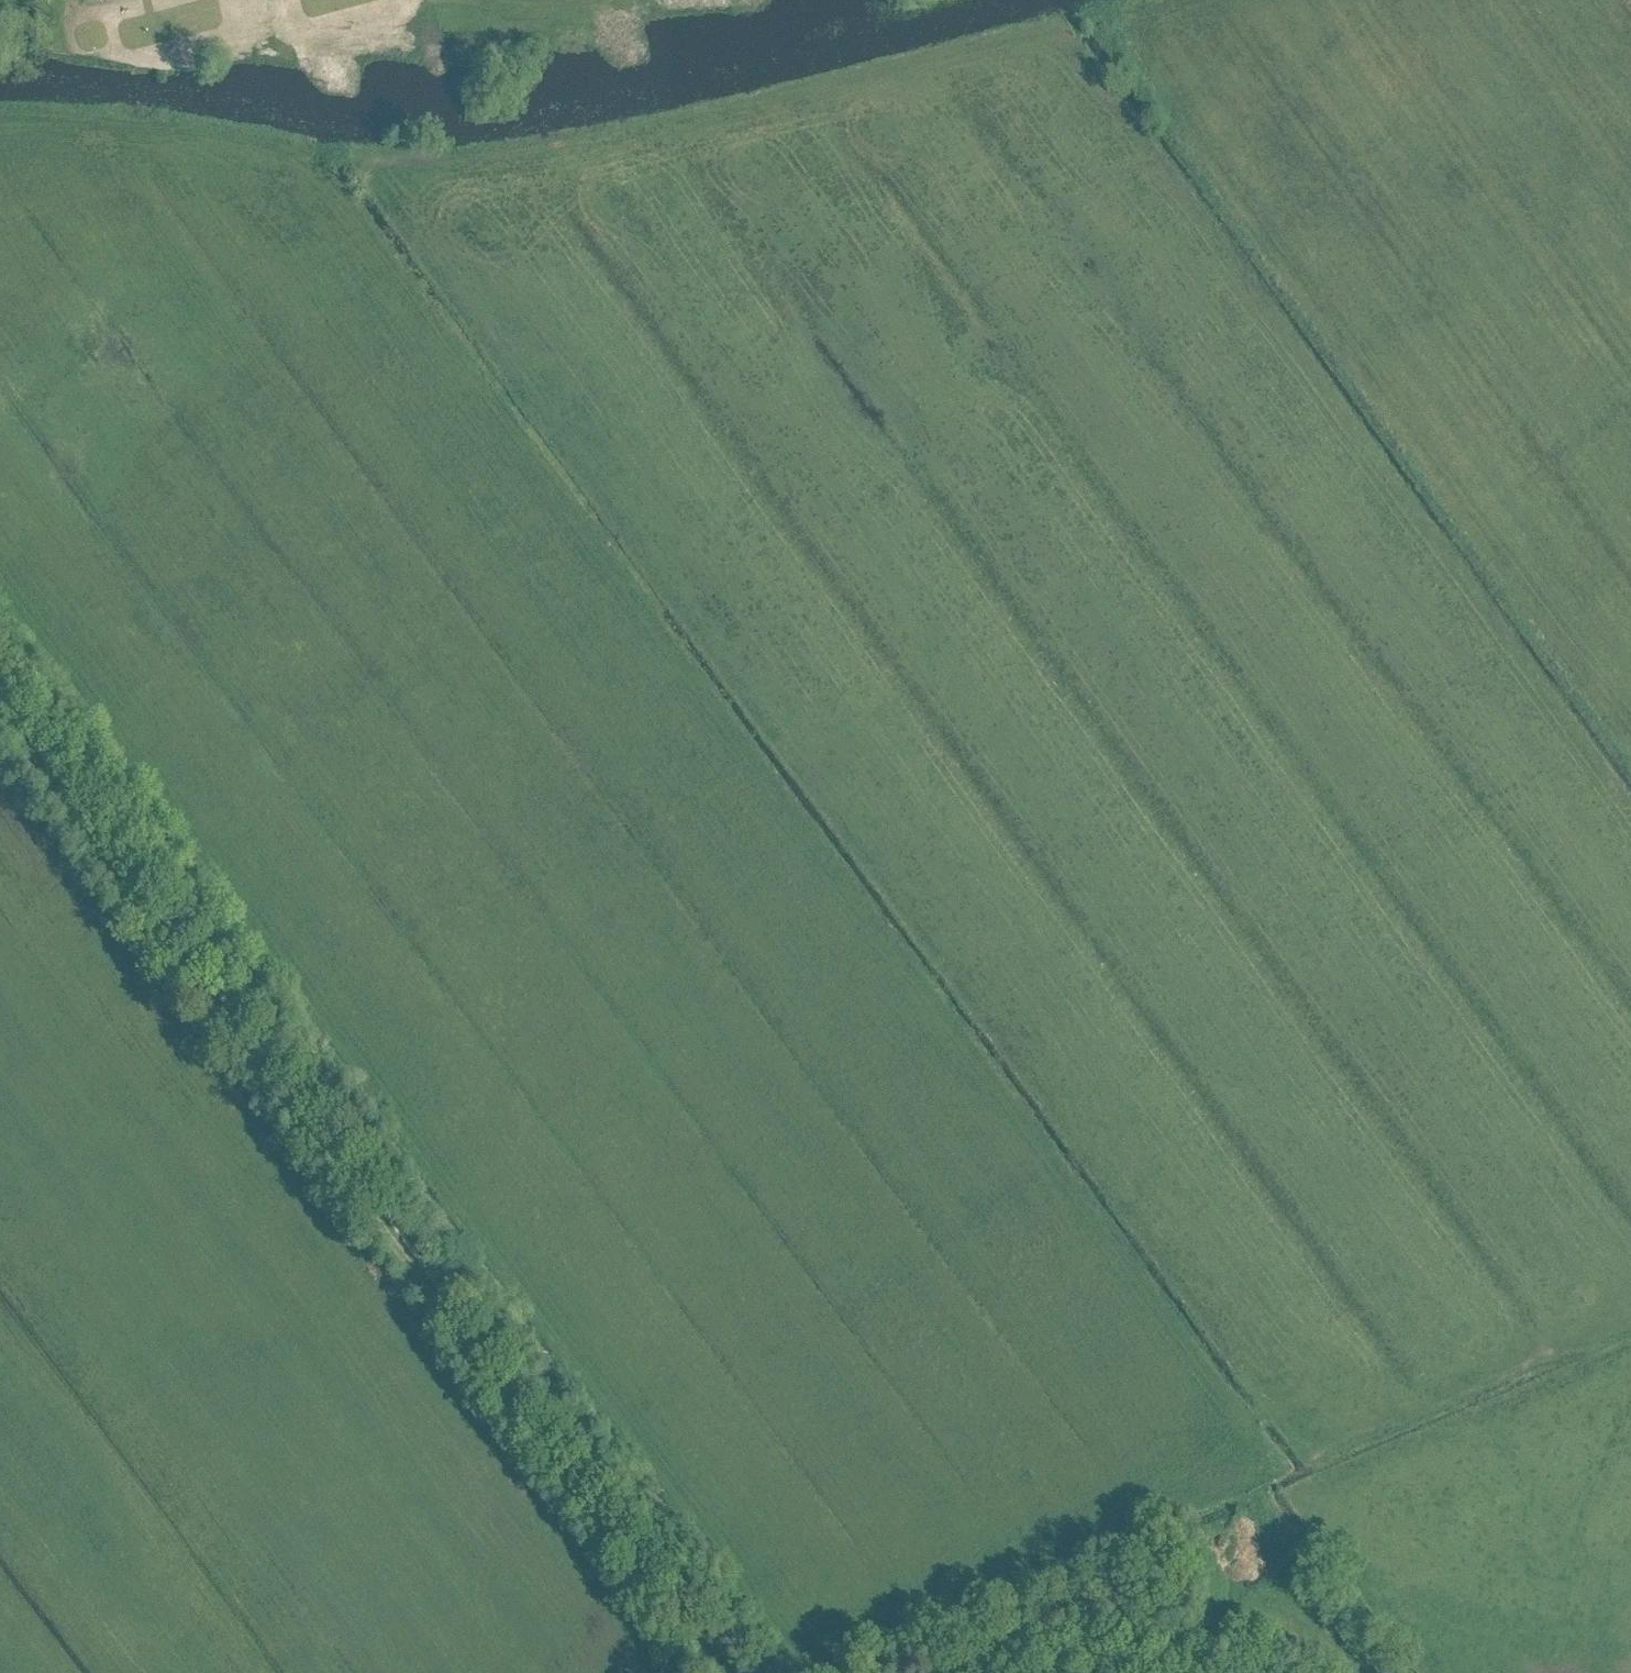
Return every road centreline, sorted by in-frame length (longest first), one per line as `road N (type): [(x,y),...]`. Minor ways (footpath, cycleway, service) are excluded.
road 1 (track): [(722,1672),(0,744)]
road 2 (track): [(1175,1672),(1214,1642),(1255,1632),(1285,1638),(1349,1672)]

